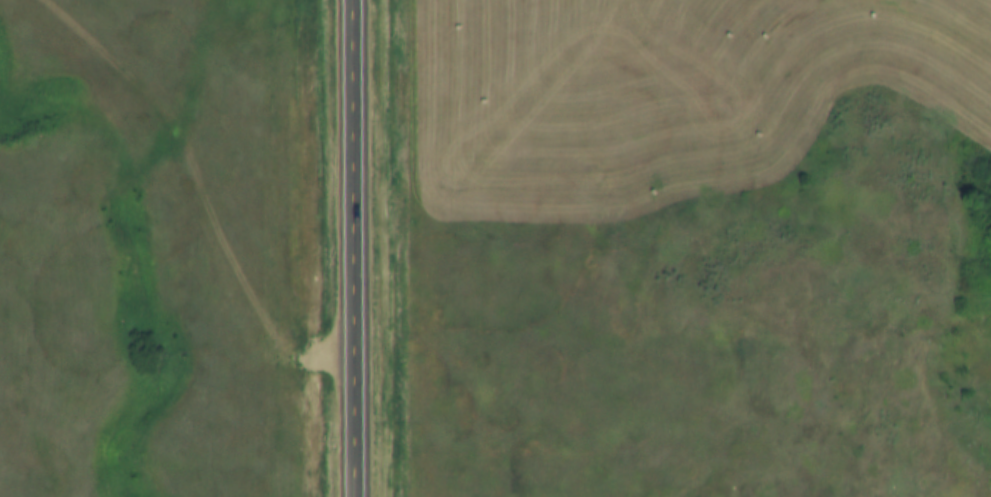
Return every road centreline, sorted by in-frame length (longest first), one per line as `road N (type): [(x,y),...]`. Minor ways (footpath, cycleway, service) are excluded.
road 1 (track): [(38,0),(171,116),(232,262),(292,351),(323,372),(358,377)]
road 2 (secondary): [(357,0),(359,496)]

